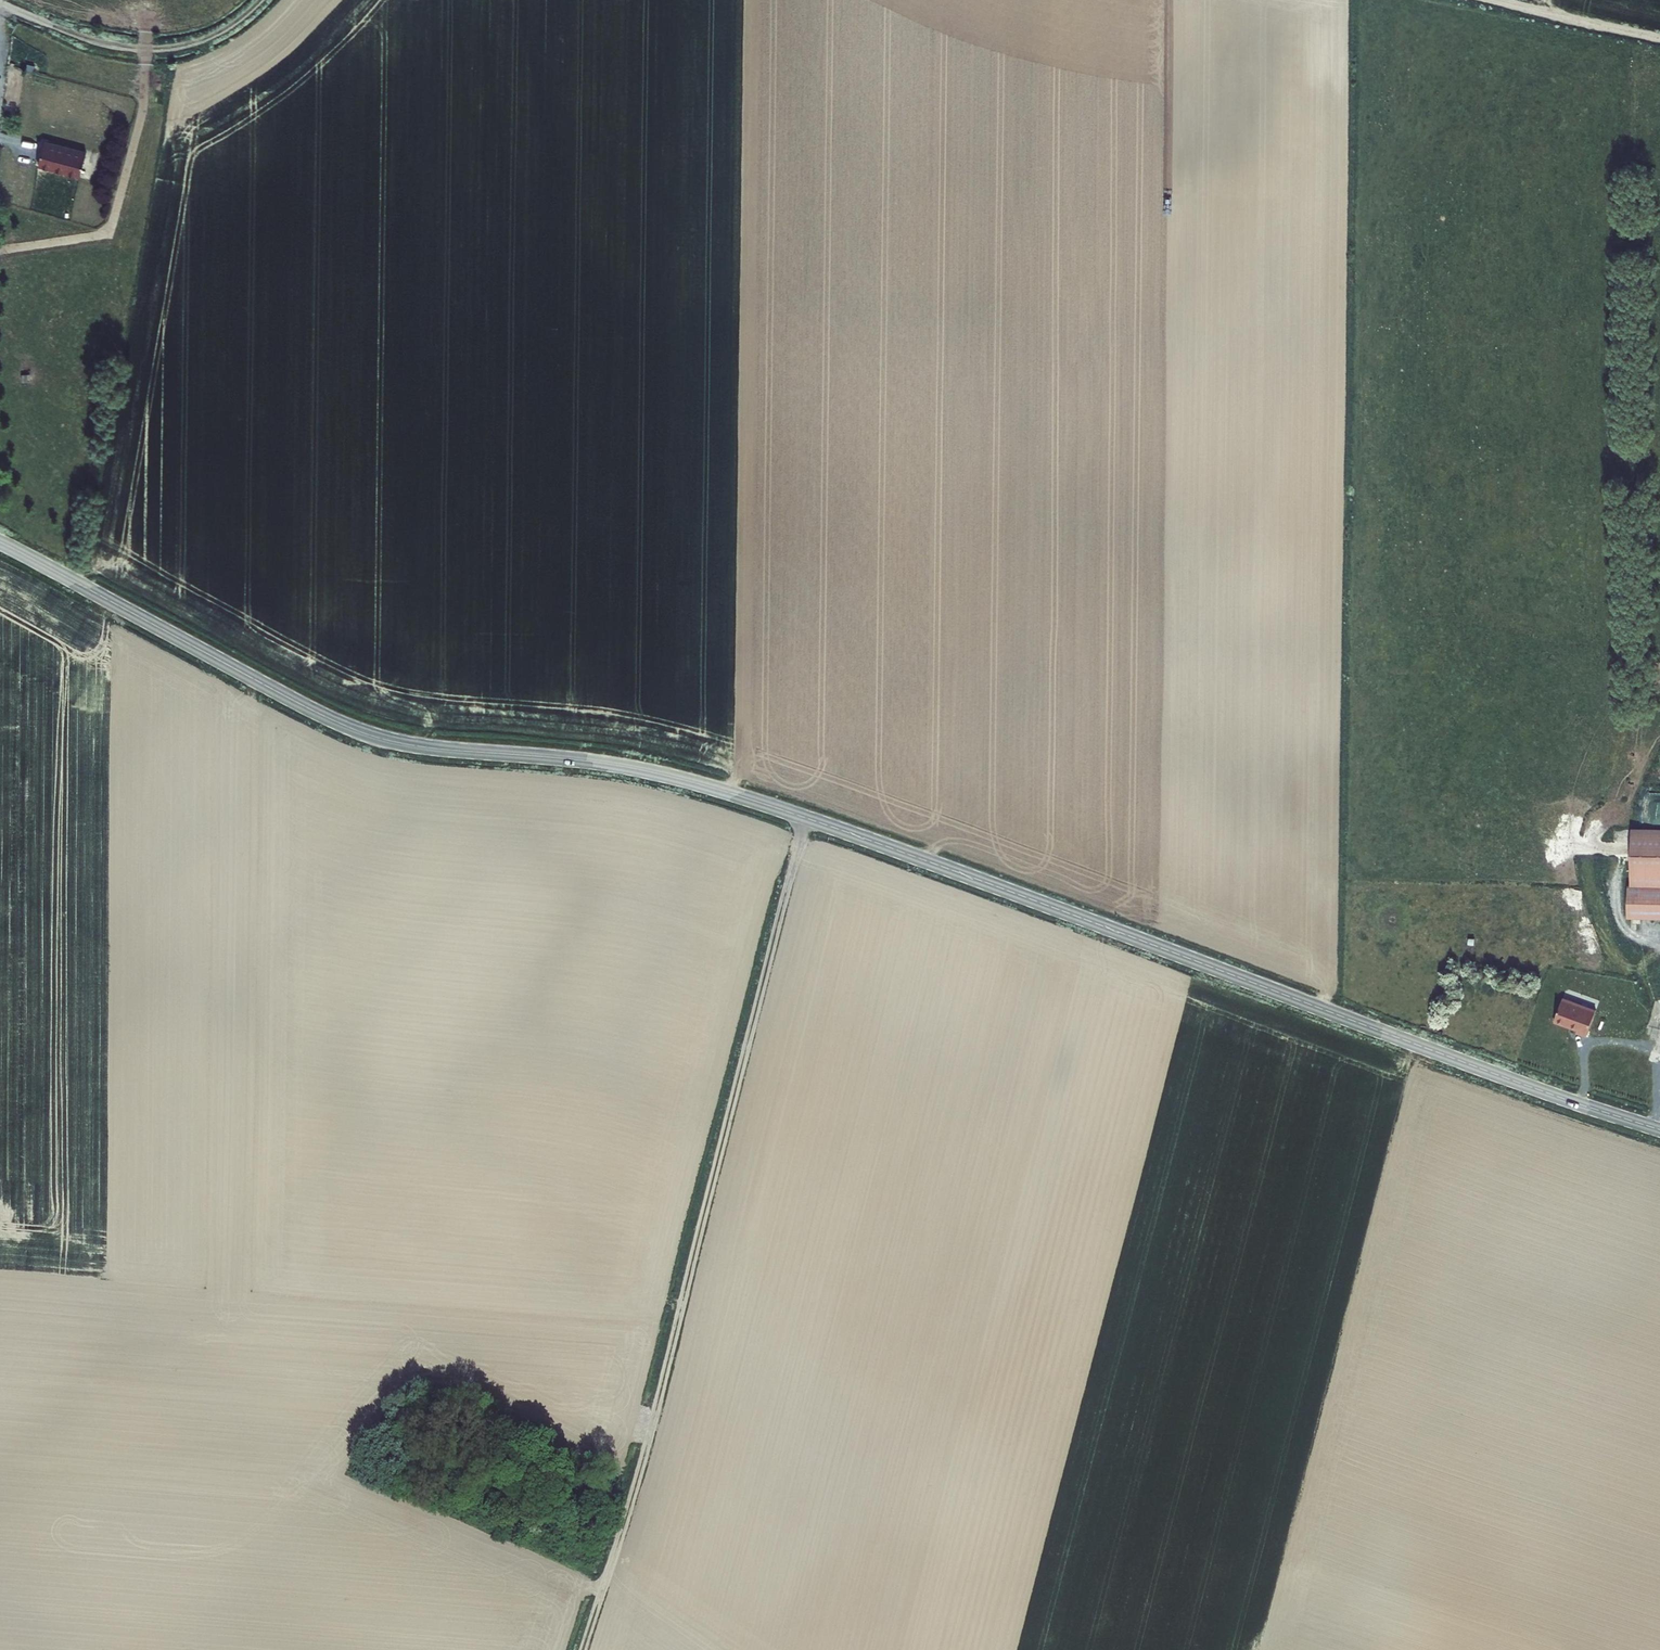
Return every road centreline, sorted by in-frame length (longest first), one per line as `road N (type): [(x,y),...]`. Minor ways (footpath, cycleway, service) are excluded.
road 1 (tertiary): [(1659,1130),(737,795),(621,767),(422,747),(359,731),(0,543)]
road 2 (track): [(805,818),(633,1487),(579,1649)]
road 3 (track): [(261,0),(217,33),(162,49),(85,37),(3,5)]
road 4 (track): [(1659,40),(1472,0)]

